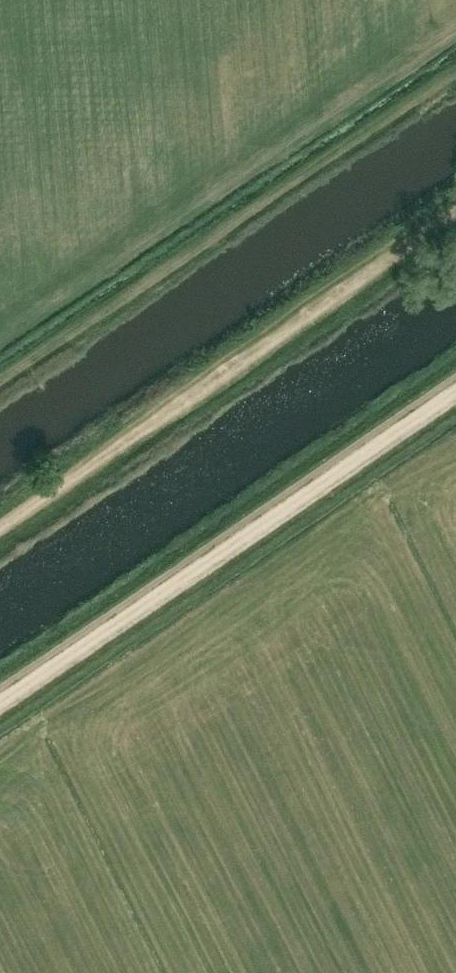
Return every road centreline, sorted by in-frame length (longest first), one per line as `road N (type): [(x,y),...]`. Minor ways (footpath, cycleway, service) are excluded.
road 1 (track): [(0,704),(455,392)]
road 2 (track): [(0,526),(455,217)]

